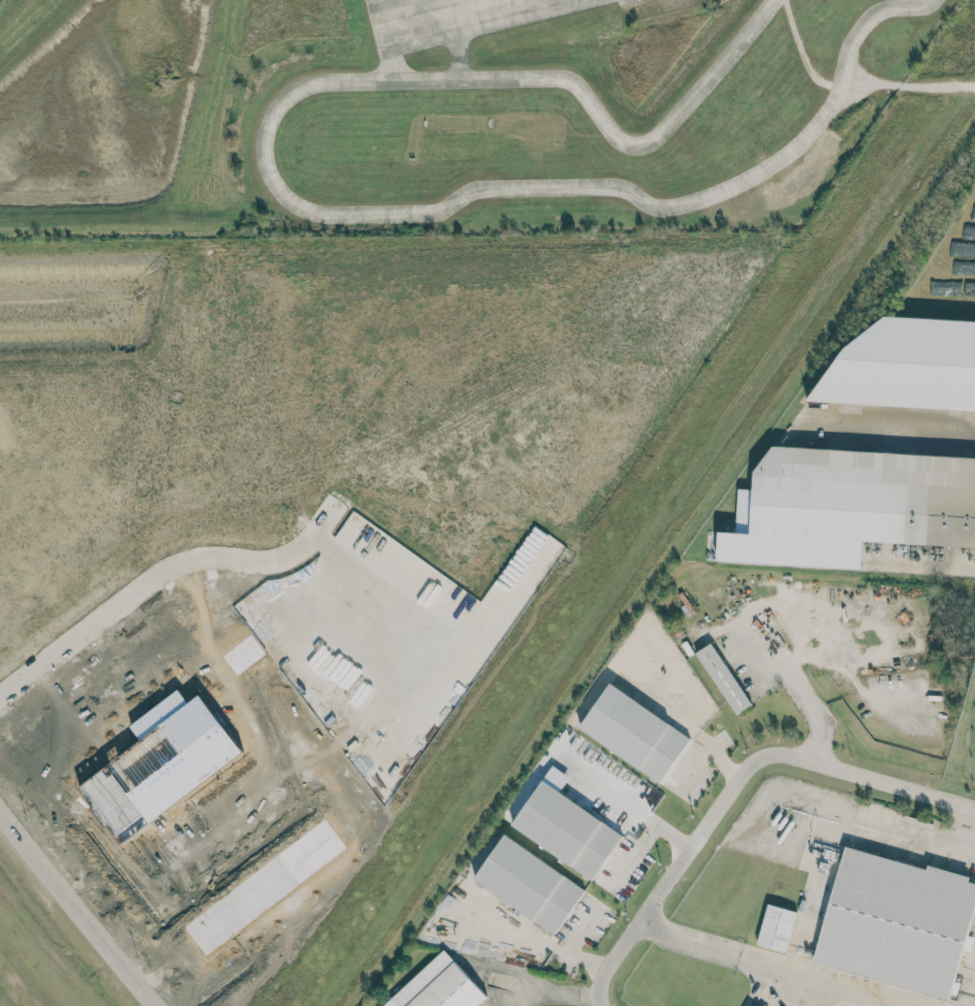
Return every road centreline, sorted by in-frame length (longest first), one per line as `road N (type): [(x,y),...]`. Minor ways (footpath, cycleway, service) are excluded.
road 1 (residential): [(600,1005),(605,967),(751,761),(794,755),(974,808)]
road 2 (primary): [(152,1005),(0,812)]

